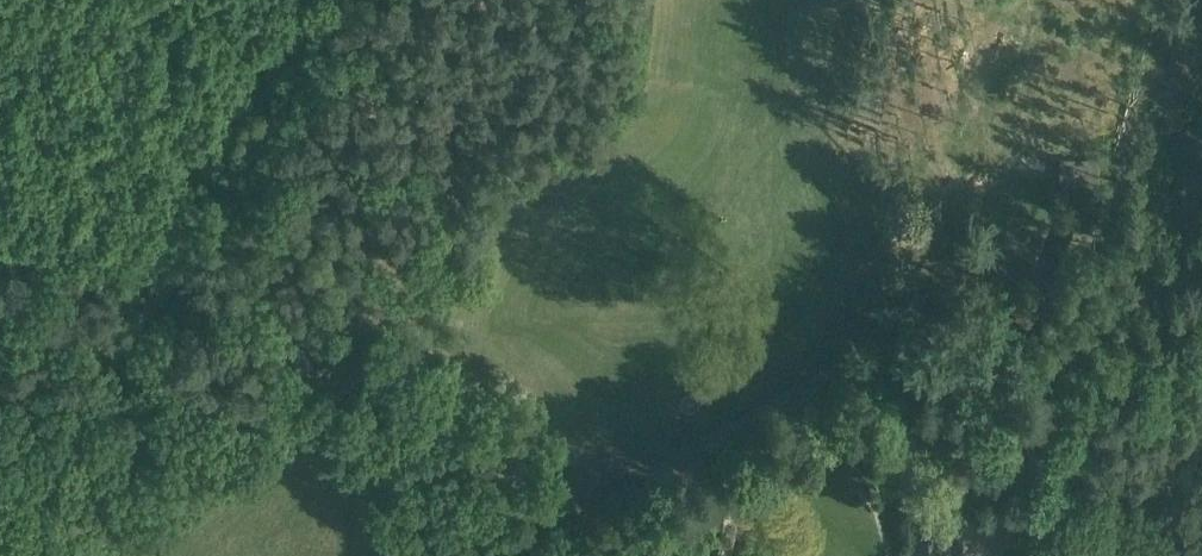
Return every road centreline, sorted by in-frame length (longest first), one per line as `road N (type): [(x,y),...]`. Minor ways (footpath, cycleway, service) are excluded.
road 1 (track): [(21,472),(49,493),(73,492),(286,370),(633,495),(813,384),(861,364),(896,360),(937,372),(975,410),(1024,503)]
road 2 (track): [(381,0),(210,231),(82,382),(21,472)]
road 3 (track): [(1201,544),(1024,503)]

